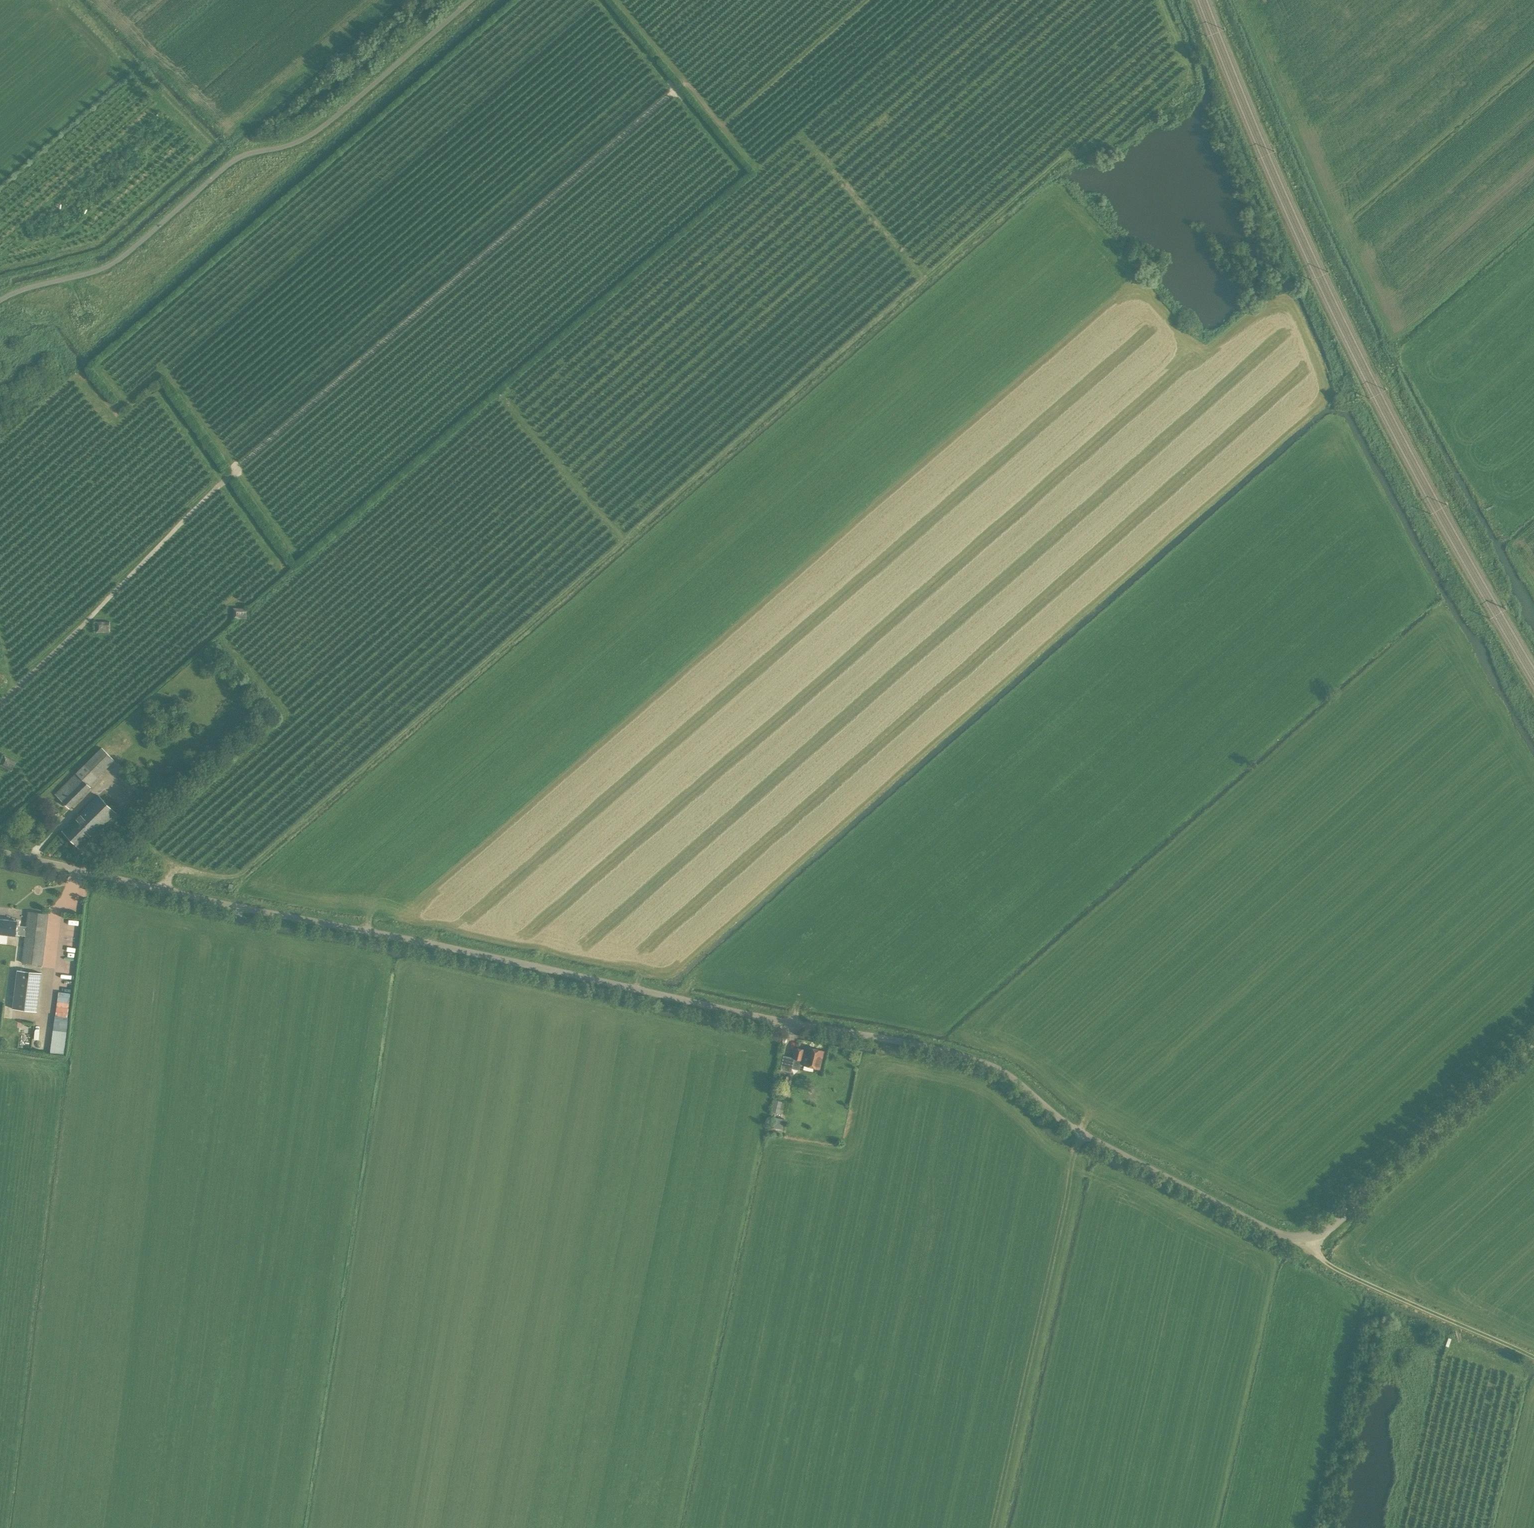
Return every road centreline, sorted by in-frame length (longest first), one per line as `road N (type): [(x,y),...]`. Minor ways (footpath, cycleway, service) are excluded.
road 1 (unclassified): [(1533,1043),(1315,1241),(1084,1133),(996,1069),(940,1049),(0,852)]
road 2 (track): [(833,171),(923,278),(240,874),(172,866),(166,887)]
road 3 (track): [(682,88),(238,470),(0,705)]
road 4 (track): [(1315,1241),(1329,1265),(1533,1357)]
road 5 (track): [(624,539),(510,406)]

